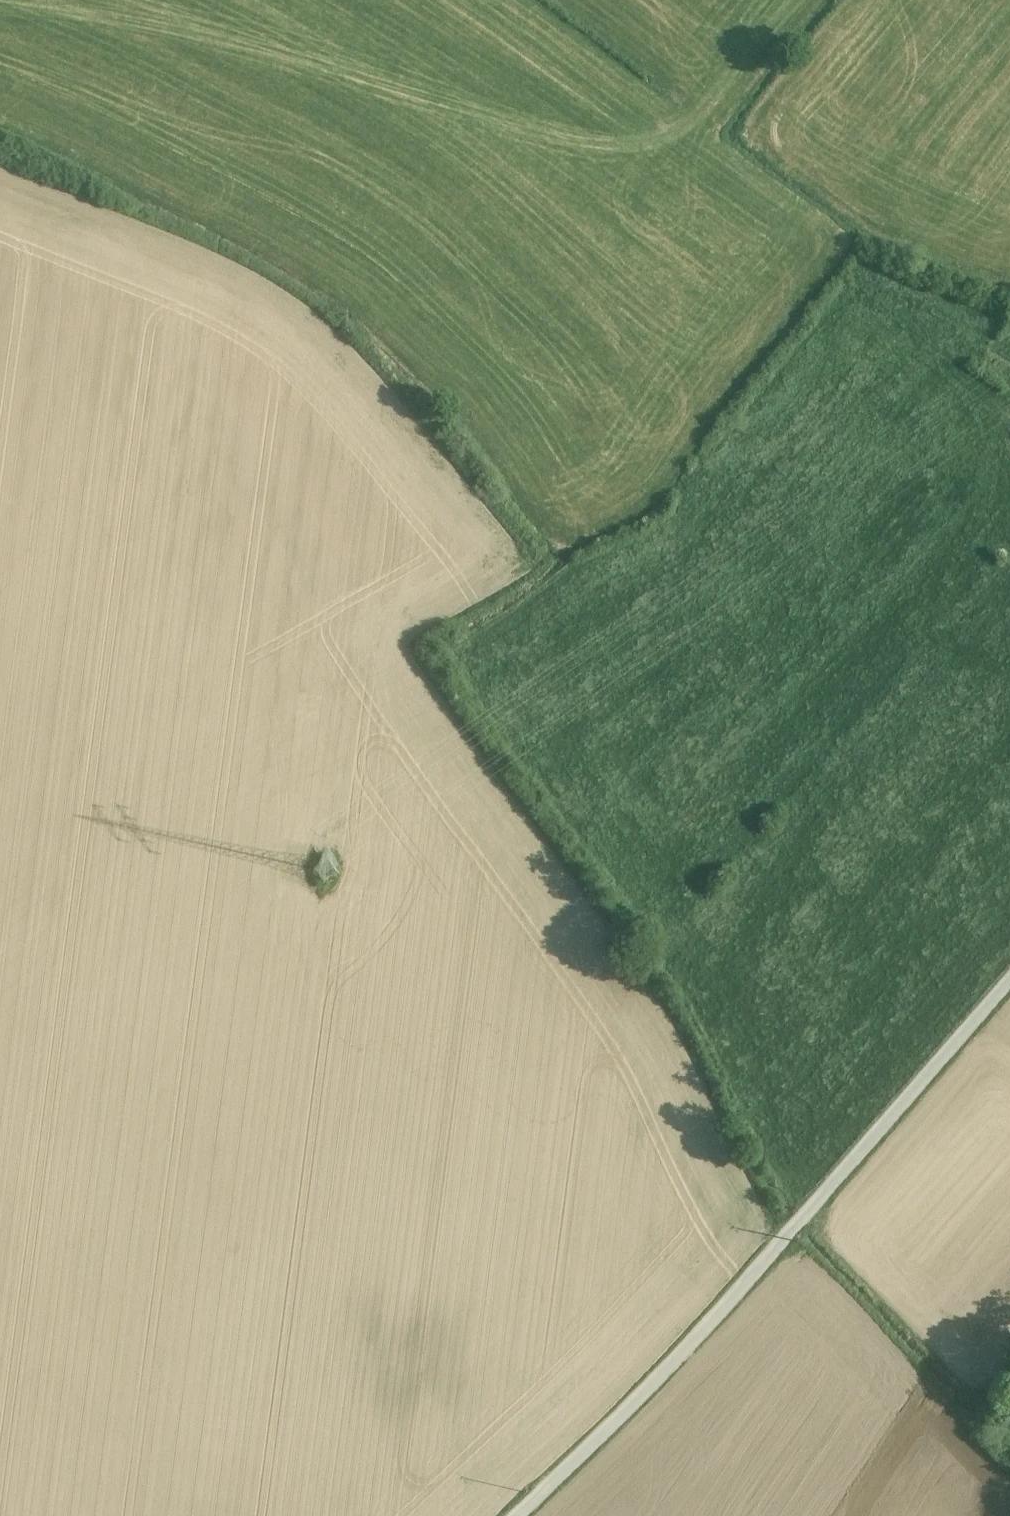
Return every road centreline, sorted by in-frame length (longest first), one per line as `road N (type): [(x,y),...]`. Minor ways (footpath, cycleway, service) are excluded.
road 1 (track): [(520,1515),(831,1198),(1009,987)]

